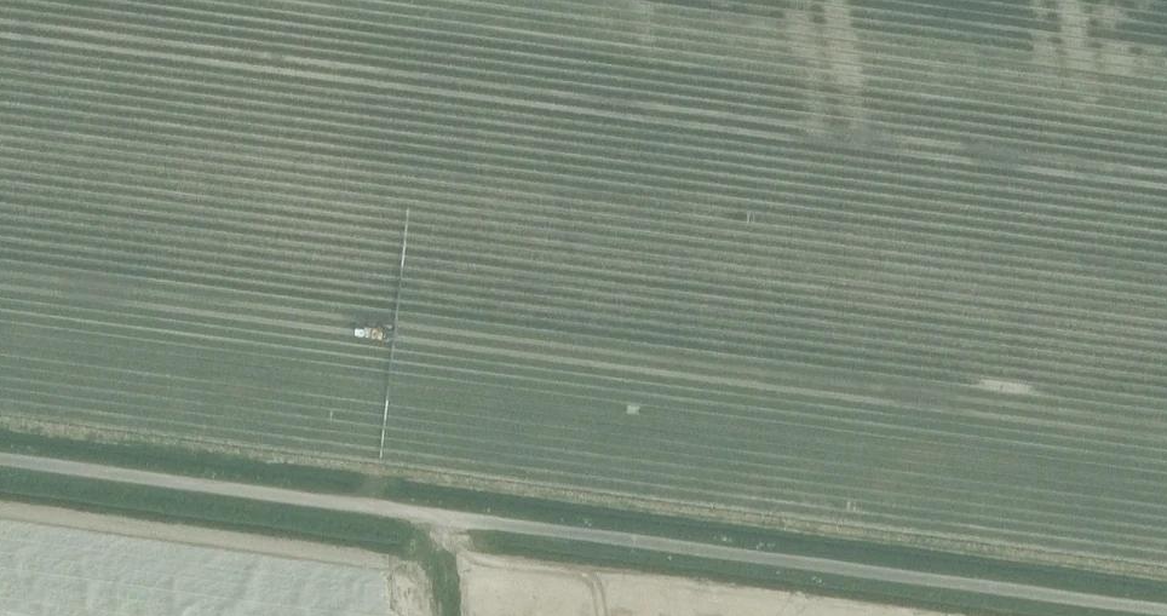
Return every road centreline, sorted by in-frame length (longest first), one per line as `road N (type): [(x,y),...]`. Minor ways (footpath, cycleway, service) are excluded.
road 1 (track): [(1166,612),(0,459)]

